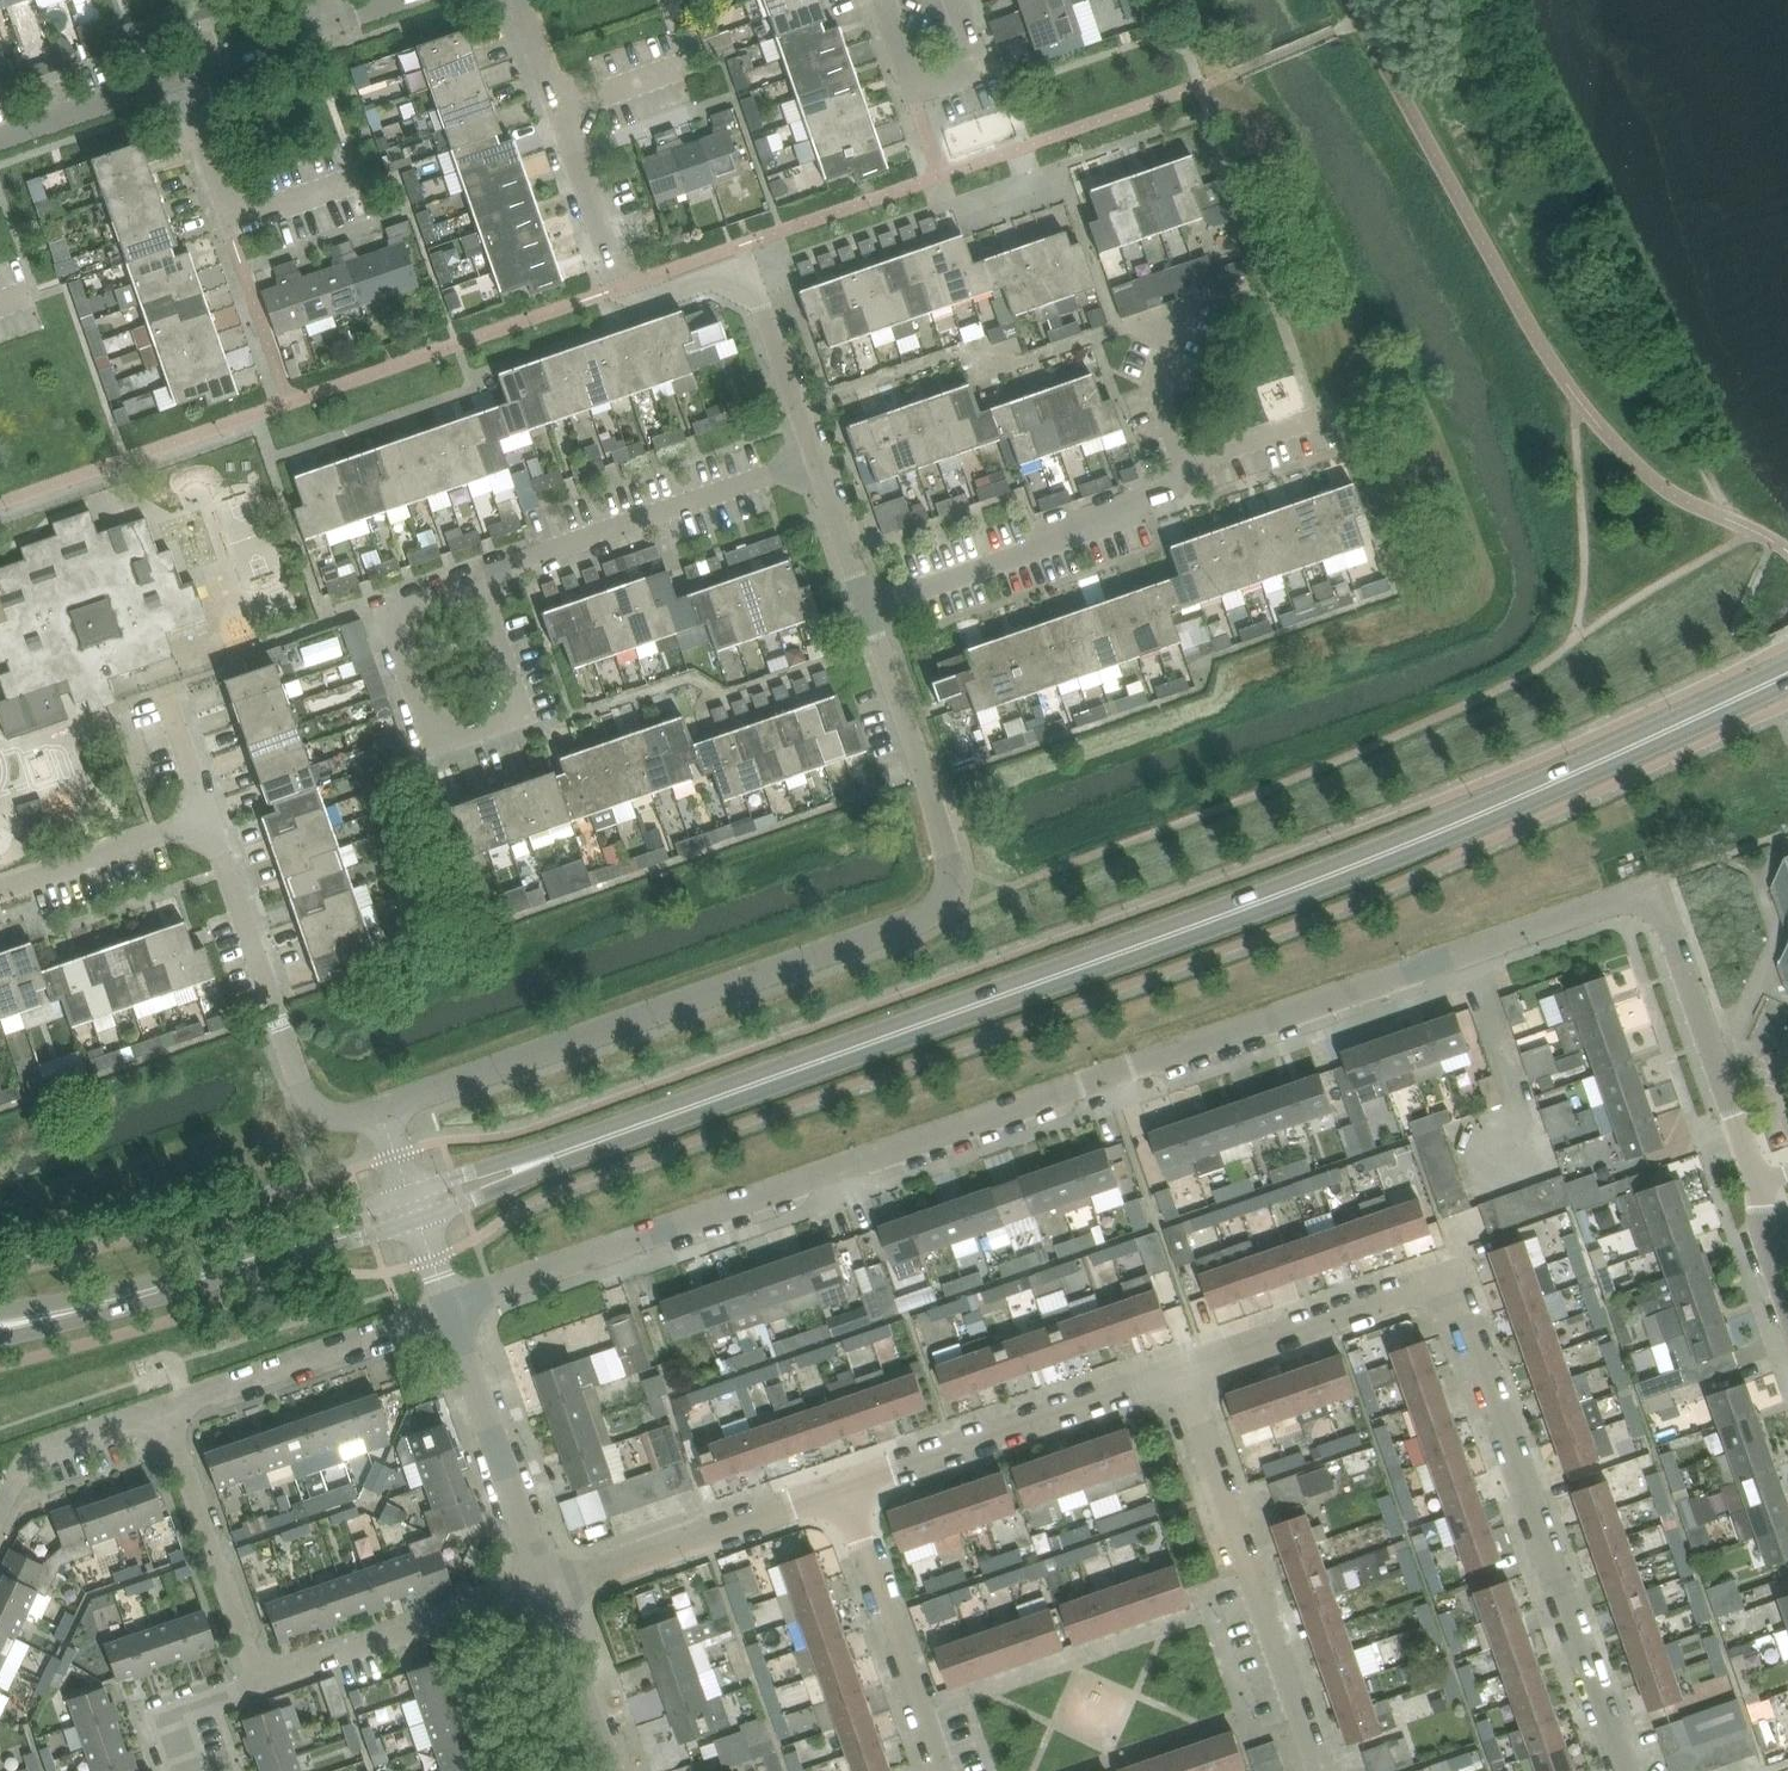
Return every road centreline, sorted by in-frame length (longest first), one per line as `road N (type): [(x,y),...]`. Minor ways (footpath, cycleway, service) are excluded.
road 1 (tertiary): [(562,1153),(1419,841),(1787,675)]
road 2 (residential): [(447,1307),(1619,897),(1649,899)]
road 3 (residential): [(379,1110),(935,908),(954,866),(867,608)]
road 4 (residential): [(816,462),(761,306),(737,278),(722,275),(639,305),(627,300),(514,0)]
road 5 (track): [(1466,0),(1667,402),(1737,522)]
road 6 (residential): [(1627,1770),(1470,1317),(1447,1290)]
road 7 (residential): [(1787,1315),(1760,1237),(1753,1162),(1671,924),(1649,899)]
road 8 (residential): [(1319,1770),(1183,1369)]
road 9 (residential): [(379,1110),(336,1120),(308,1099),(204,820)]
road 10 (residential): [(469,579),(816,462)]
road 11 (residential): [(867,608),(1150,511),(1178,485),(1185,465)]
road 12 (residential): [(850,1489),(1183,1369)]
road 13 (residential): [(469,579),(511,687),(501,713),(462,729),(428,713),(403,637),(413,598)]
road 14 (residential): [(544,1583),(850,1489)]
road 15 (residential): [(258,1681),(544,1583)]
road 16 (residential): [(166,1407),(447,1307)]
road 17 (residential): [(946,1770),(850,1489)]
road 18 (residential): [(544,1583),(447,1307)]
road 19 (residential): [(359,179),(229,223),(183,76)]
road 20 (residential): [(258,1681),(166,1407)]
road 21 (residential): [(1183,1369),(1420,1285),(1447,1290)]
road 22 (residential): [(1185,465),(1155,384),(1182,313),(1240,293)]
road 23 (residential): [(956,0),(974,62),(917,88),(884,0)]
road 24 (residential): [(0,889),(204,820)]
road 25 (tertiary): [(215,1271),(417,1216)]
road 26 (tertiary): [(408,1192),(215,1271)]
road 27 (residential): [(0,1510),(30,1458),(49,1445),(166,1407)]
road 28 (residential): [(611,1770),(544,1583)]
road 29 (residential): [(0,138),(183,76)]
road 30 (tertiary): [(562,1153),(408,1192)]
road 31 (tertiary): [(417,1216),(507,1184),(562,1153)]
road 32 (residential): [(867,608),(816,462)]
road 33 (residential): [(183,76),(324,26)]
road 34 (residential): [(189,1770),(176,1717),(193,1702),(258,1681)]
road 35 (residential): [(1185,465),(1317,421)]
road 36 (residential): [(204,820),(163,695)]
road 37 (tertiary): [(0,1339),(115,1302)]

